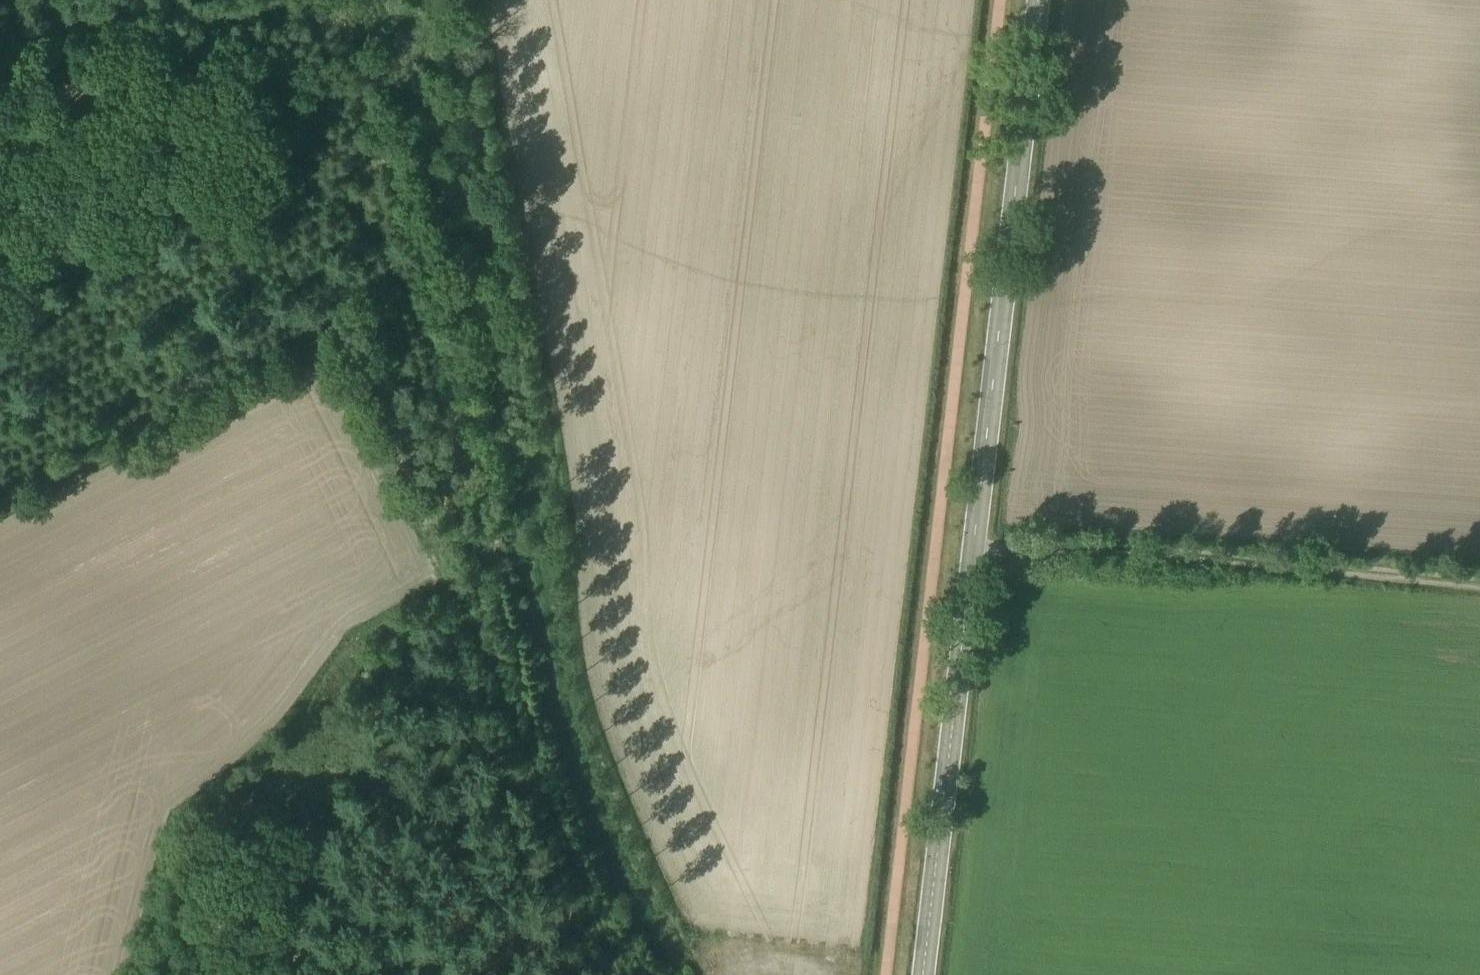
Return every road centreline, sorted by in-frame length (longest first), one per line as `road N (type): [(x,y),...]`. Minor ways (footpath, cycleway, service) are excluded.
road 1 (primary): [(922,974),(1037,0)]
road 2 (track): [(972,548),(1160,549),(1479,584)]

